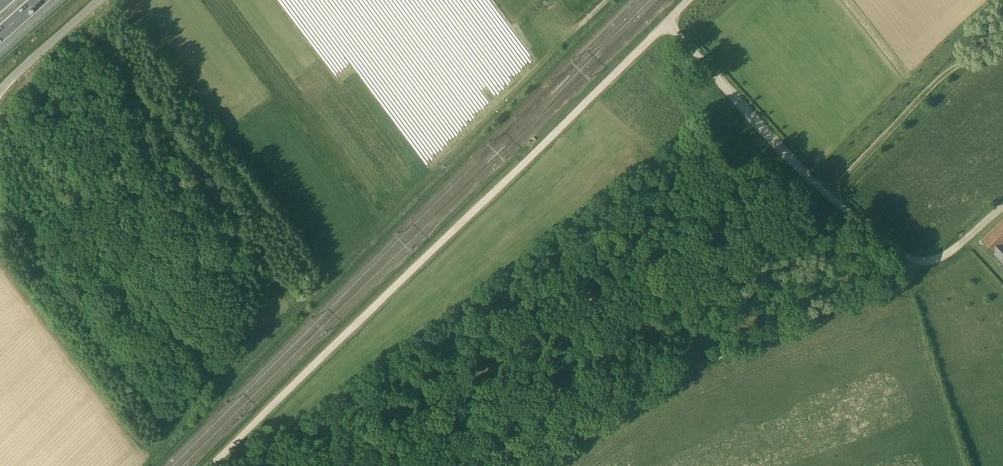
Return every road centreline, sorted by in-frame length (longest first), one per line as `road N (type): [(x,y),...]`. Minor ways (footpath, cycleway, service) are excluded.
road 1 (unclassified): [(692,0),(216,465)]
road 2 (track): [(906,266),(883,289),(660,383),(547,465)]
road 3 (track): [(1002,37),(952,67),(826,194)]
road 4 (track): [(807,175),(669,23)]
road 5 (unclassified): [(0,92),(101,0)]

